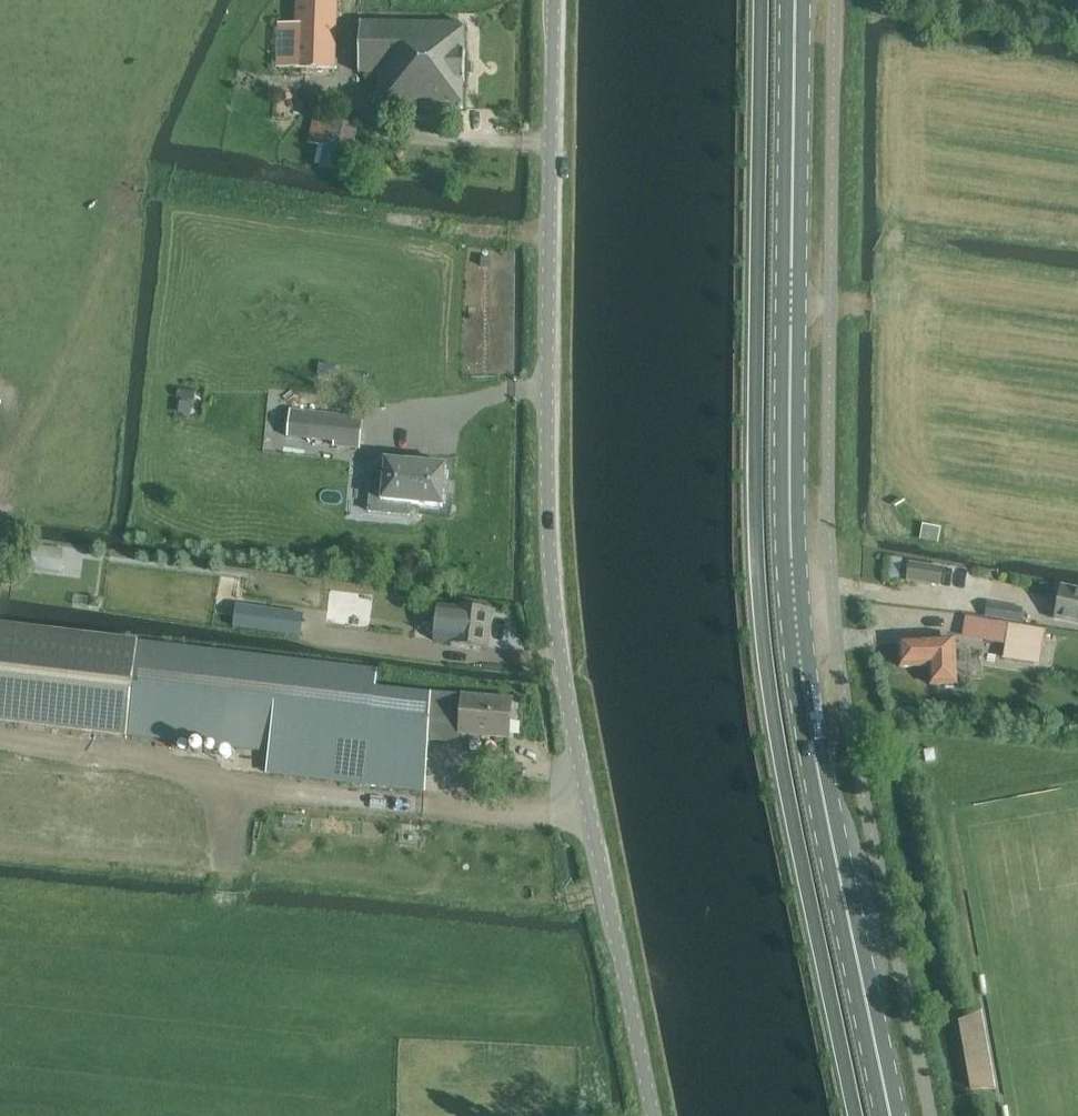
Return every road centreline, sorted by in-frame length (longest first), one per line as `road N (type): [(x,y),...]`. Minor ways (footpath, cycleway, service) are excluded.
road 1 (primary): [(891,1115),(797,635),(790,421),(796,0)]
road 2 (unclassified): [(653,1115),(587,796),(552,494),(559,0)]
road 3 (track): [(591,816),(265,785),(0,738)]
road 4 (track): [(934,316),(792,308)]

